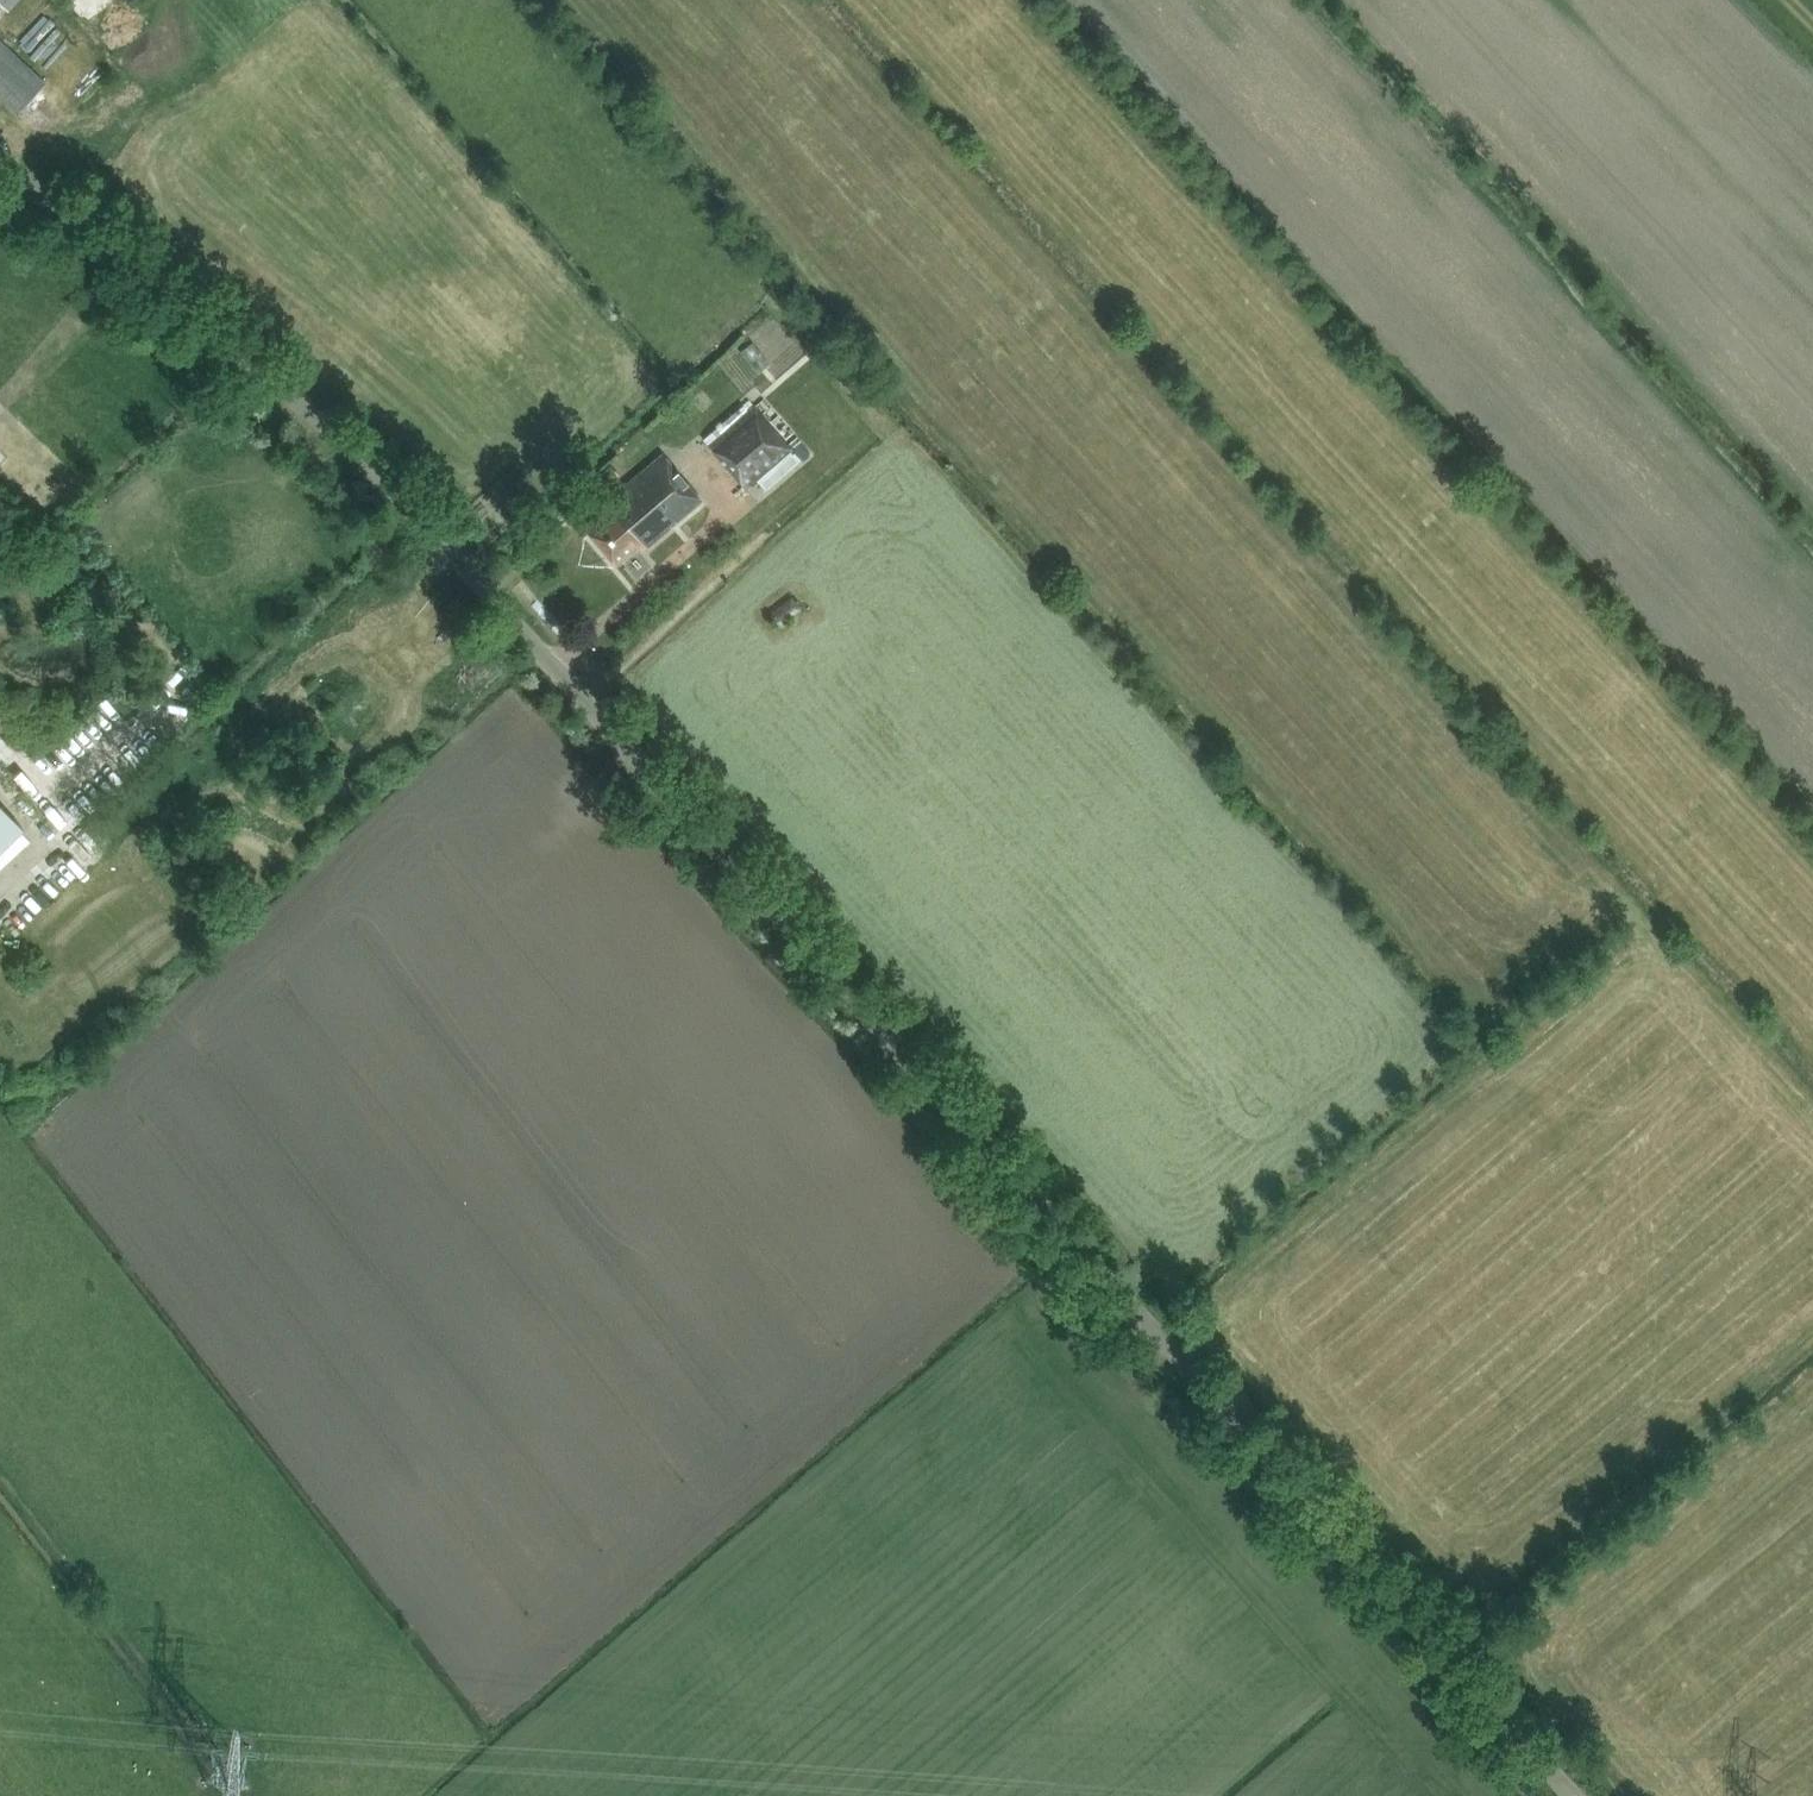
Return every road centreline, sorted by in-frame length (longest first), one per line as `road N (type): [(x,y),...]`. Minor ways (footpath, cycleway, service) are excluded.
road 1 (unclassified): [(1574,1795),(726,850),(322,430),(0,157)]

